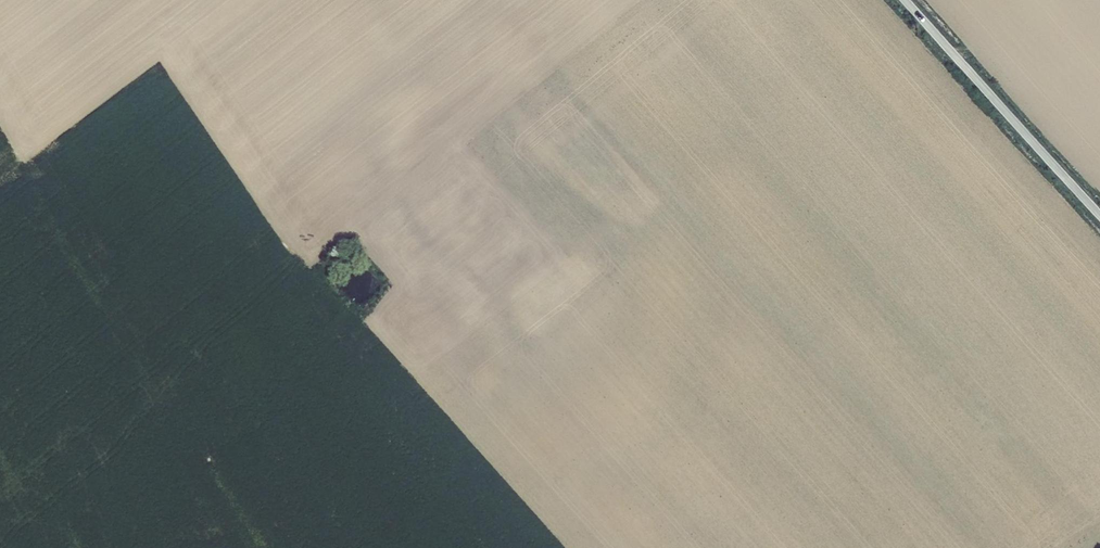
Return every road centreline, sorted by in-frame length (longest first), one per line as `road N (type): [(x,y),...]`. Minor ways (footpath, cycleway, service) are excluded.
road 1 (unclassified): [(905,0),(1099,214)]

